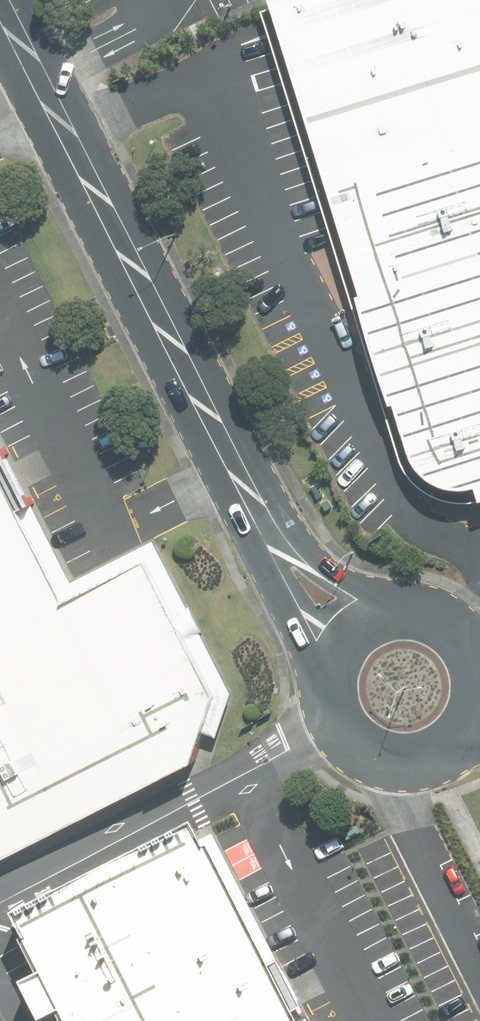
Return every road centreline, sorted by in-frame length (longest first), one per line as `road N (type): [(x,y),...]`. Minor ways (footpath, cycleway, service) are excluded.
road 1 (secondary): [(1,0),(235,472)]
road 2 (secondary): [(319,673),(281,598),(235,472)]
road 3 (secondary): [(235,472),(312,557),(398,607)]
road 4 (secondary): [(447,753),(399,768),(355,755),(325,719),(319,673)]
road 5 (secondary): [(398,607),(450,625),(467,643),(479,689)]

